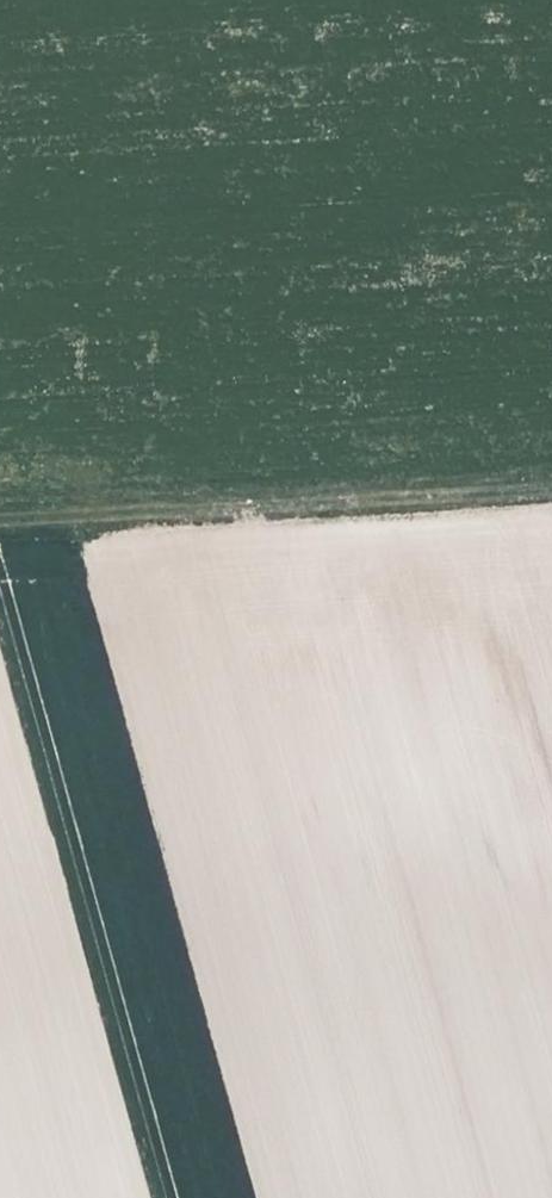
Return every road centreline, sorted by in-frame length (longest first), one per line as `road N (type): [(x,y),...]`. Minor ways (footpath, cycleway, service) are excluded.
road 1 (track): [(0,524),(551,492)]

